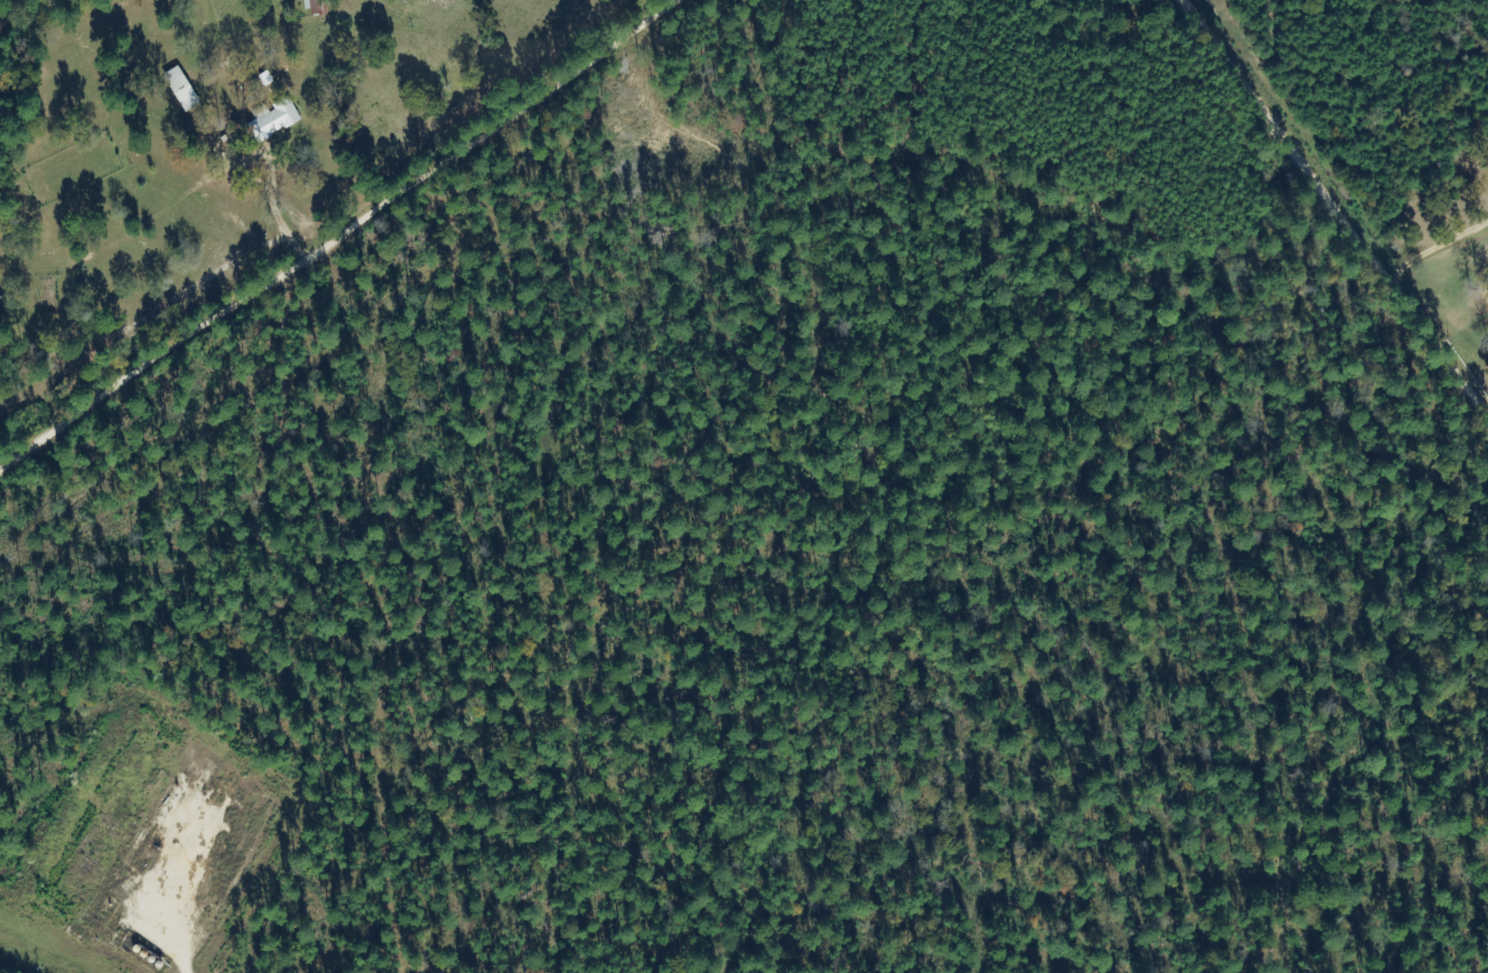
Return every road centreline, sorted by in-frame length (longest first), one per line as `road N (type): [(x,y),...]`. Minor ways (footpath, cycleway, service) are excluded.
road 1 (residential): [(0,434),(628,0)]
road 2 (residential): [(1179,0),(1487,430)]

